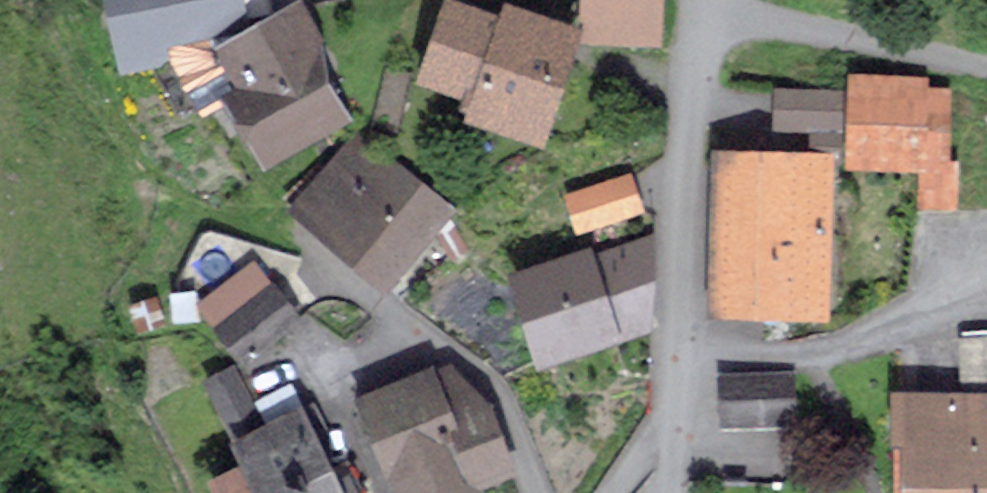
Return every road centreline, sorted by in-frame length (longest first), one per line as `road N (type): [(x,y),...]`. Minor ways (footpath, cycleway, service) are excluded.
road 1 (residential): [(674,425),(703,0)]
road 2 (residential): [(538,492),(499,401),(471,366),(417,334),(295,233)]

